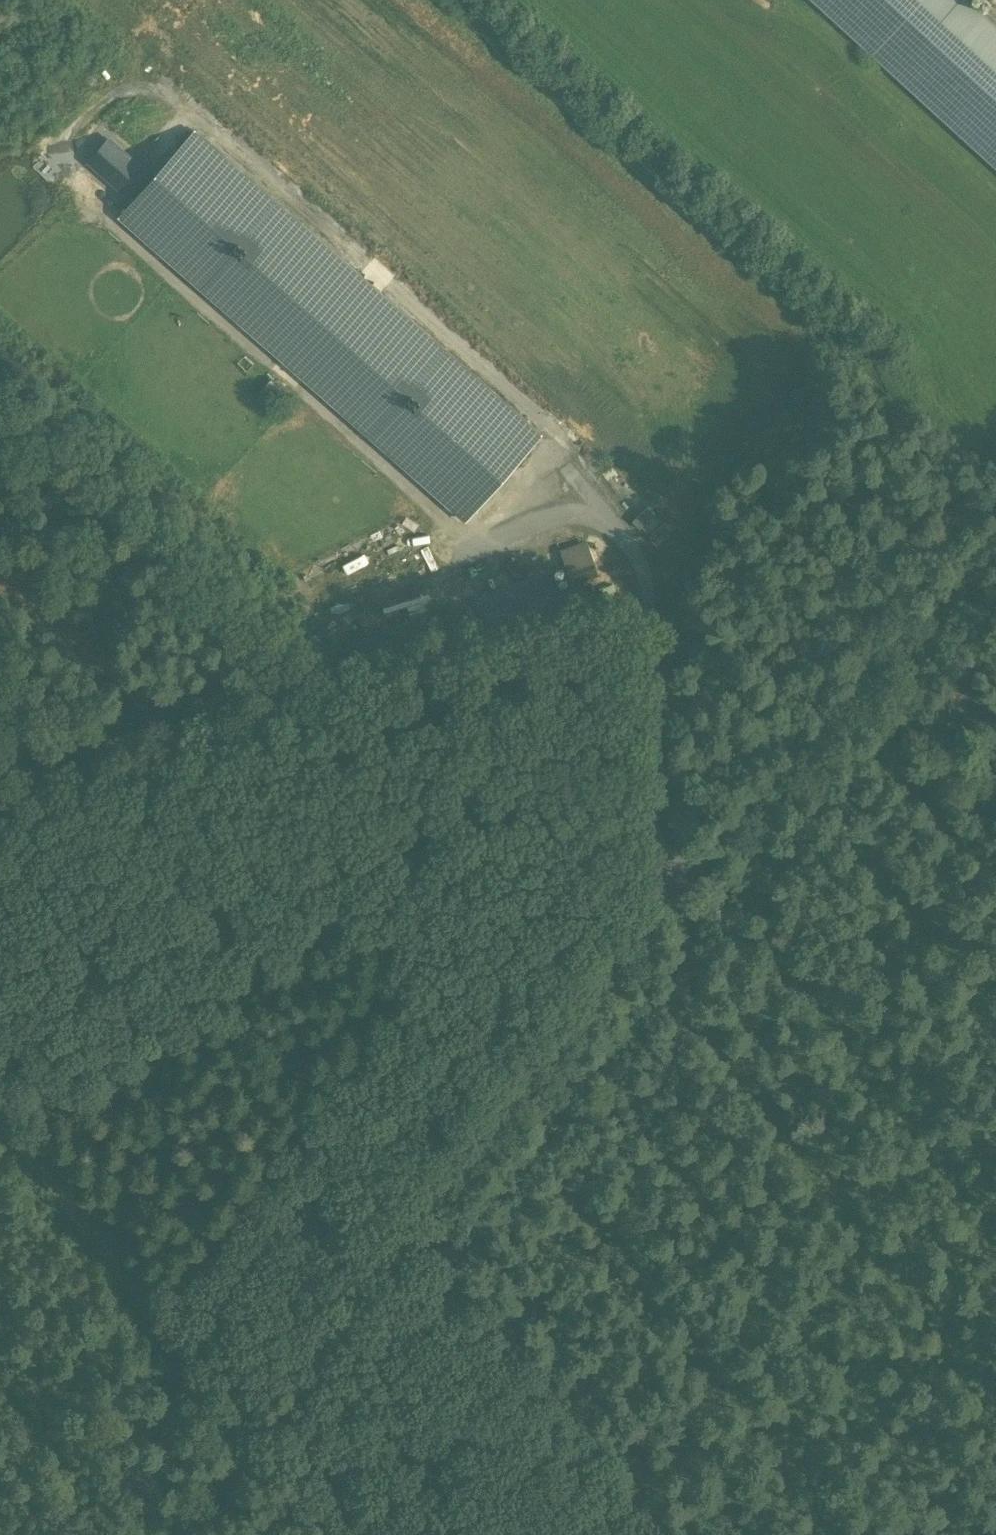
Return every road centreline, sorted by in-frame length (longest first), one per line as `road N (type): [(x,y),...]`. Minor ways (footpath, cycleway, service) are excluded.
road 1 (track): [(332,1534),(261,1448),(918,619),(995,540)]
road 2 (track): [(0,1115),(261,1448),(159,1534)]

